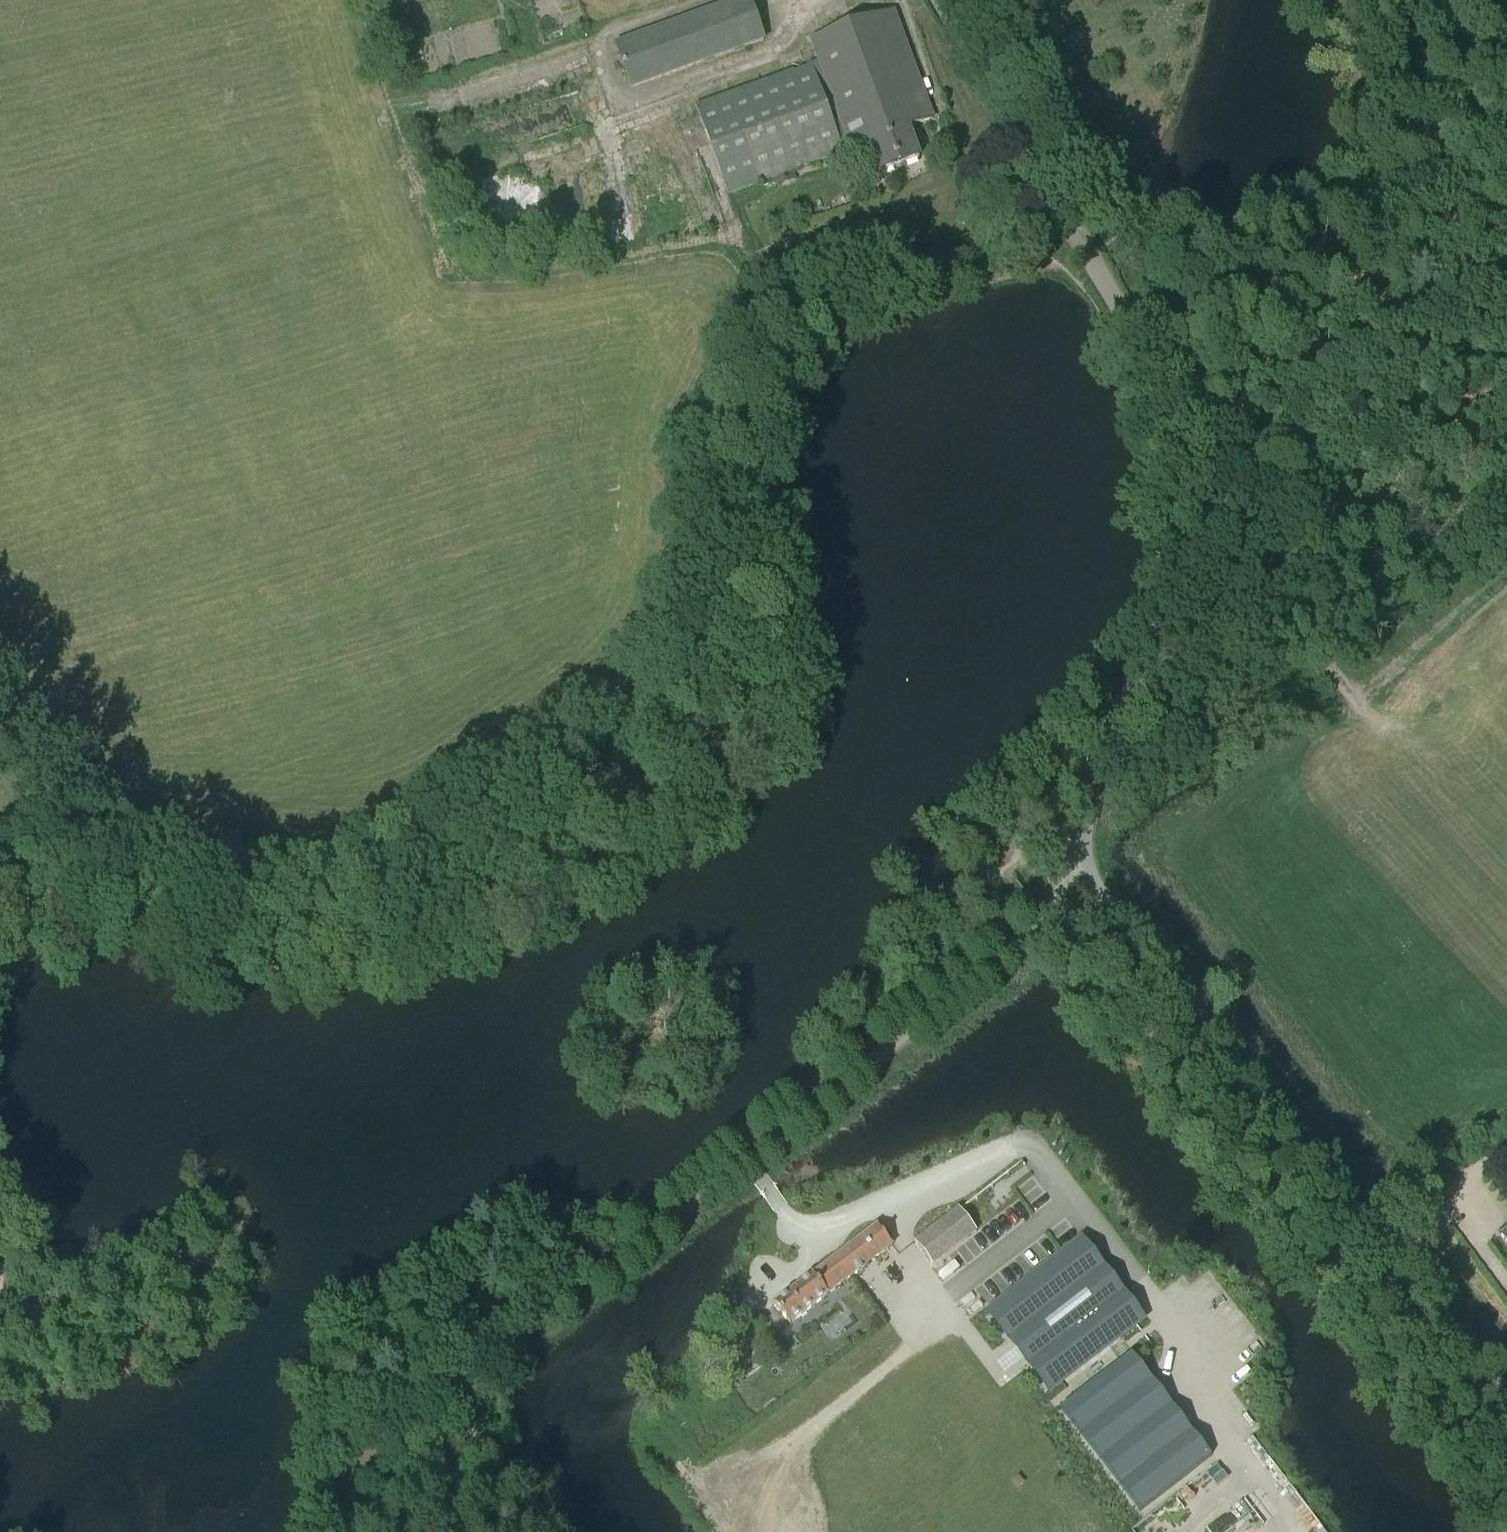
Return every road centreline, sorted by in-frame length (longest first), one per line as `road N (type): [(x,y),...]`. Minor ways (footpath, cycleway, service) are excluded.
road 1 (unclassified): [(940,0),(1214,475),(1211,553),(1111,752),(1086,811),(1083,840)]
road 2 (unclassified): [(349,1531),(350,1495),(374,1447),(1037,930)]
road 3 (unclassified): [(1118,918),(1506,1402)]
road 4 (track): [(1506,570),(1376,687),(1351,686),(1214,475)]
road 5 (track): [(0,724),(213,950)]

